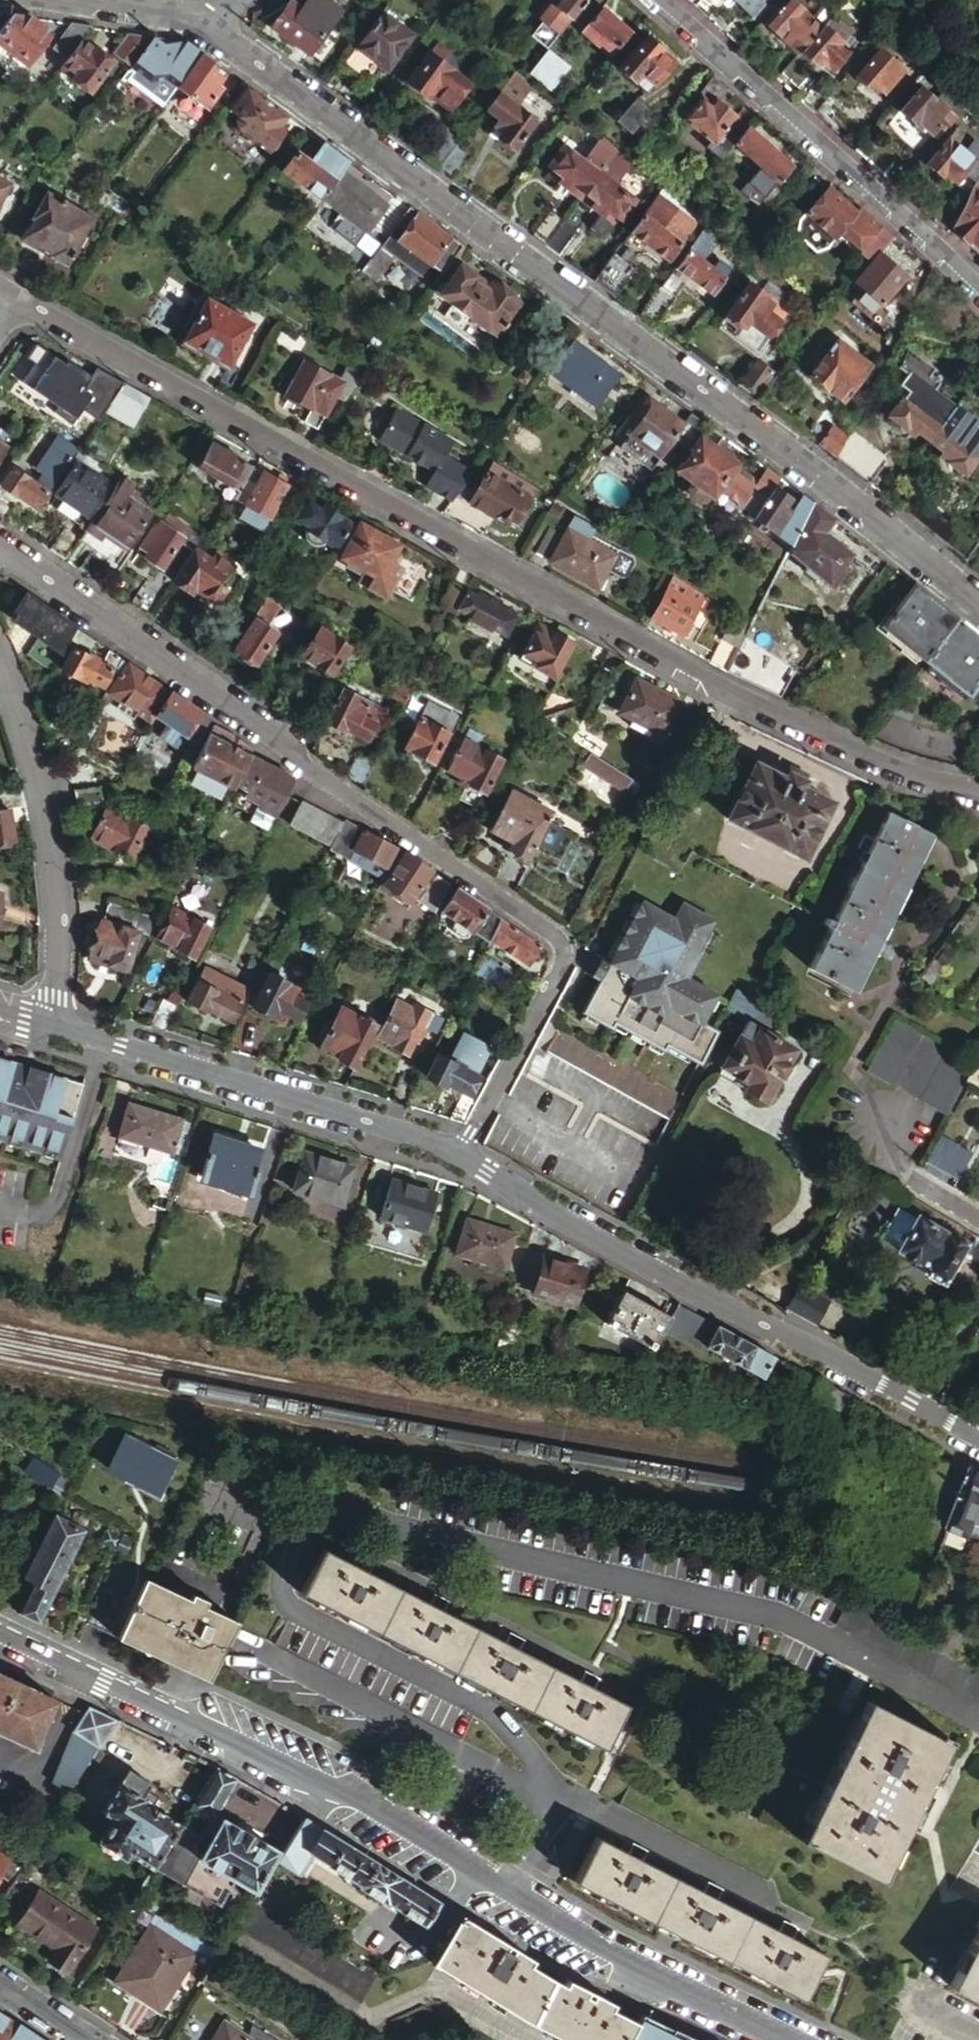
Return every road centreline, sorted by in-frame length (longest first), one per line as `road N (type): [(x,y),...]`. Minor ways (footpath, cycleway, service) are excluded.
road 1 (residential): [(6,295),(708,682),(884,765),(978,797)]
road 2 (residential): [(978,609),(196,20)]
road 3 (residential): [(0,553),(567,945),(462,1155)]
road 4 (tertiary): [(0,1630),(350,1797),(777,2039)]
road 5 (tertiary): [(920,1404),(575,1226),(462,1155)]
road 6 (unclassified): [(654,0),(978,298)]
road 7 (tertiary): [(462,1155),(53,1022)]
road 8 (residential): [(0,667),(48,817),(59,930),(53,1022)]
road 9 (residential): [(978,1213),(898,1168),(883,1116)]
road 10 (residential): [(196,20),(64,0)]

